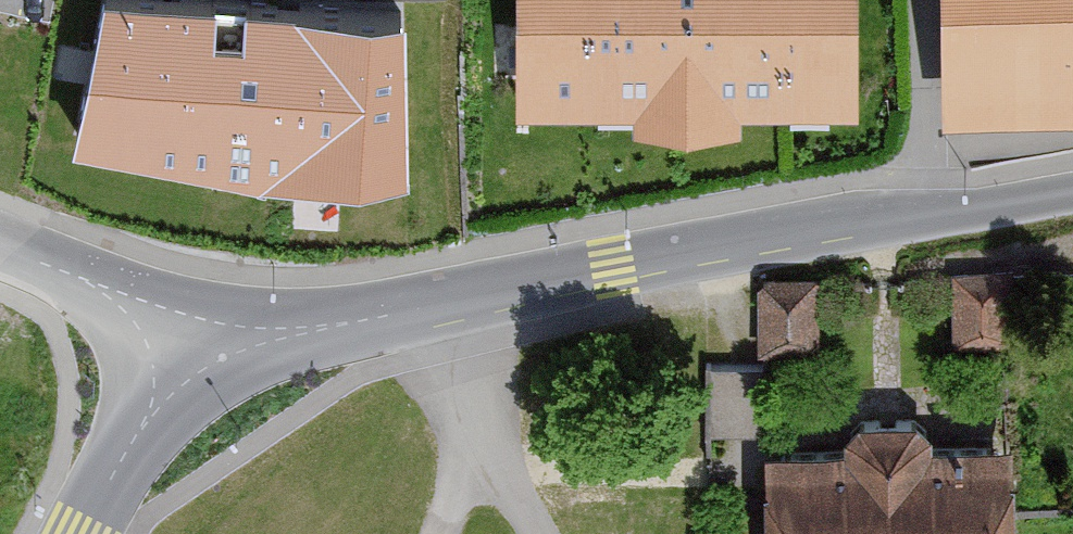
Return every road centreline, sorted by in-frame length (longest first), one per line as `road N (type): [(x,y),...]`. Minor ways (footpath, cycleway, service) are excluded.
road 1 (unclassified): [(1072,185),(179,357)]
road 2 (unclassified): [(179,357),(87,278),(0,248)]
road 3 (unclassified): [(84,533),(179,357)]

